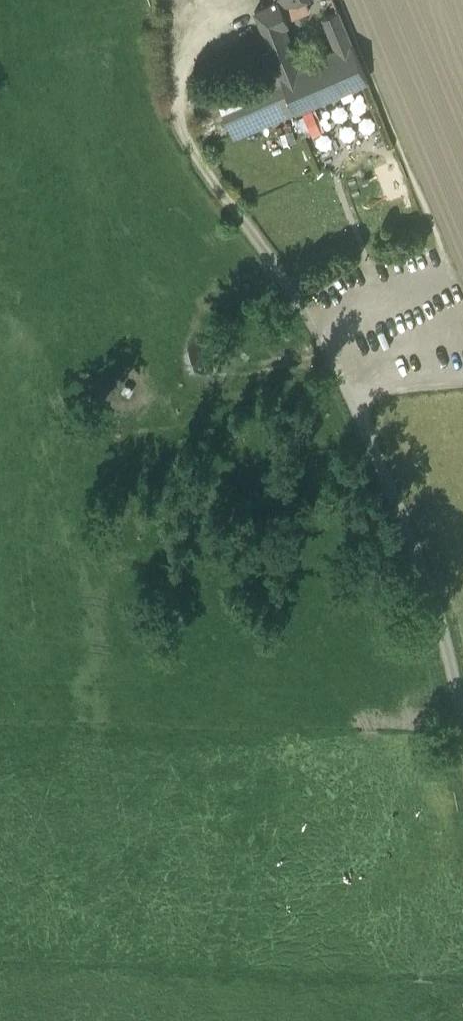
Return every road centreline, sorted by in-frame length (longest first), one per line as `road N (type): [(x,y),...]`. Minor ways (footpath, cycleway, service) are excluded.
road 1 (unclassified): [(462,726),(439,614),(348,394),(311,320),(186,140),(174,39)]

